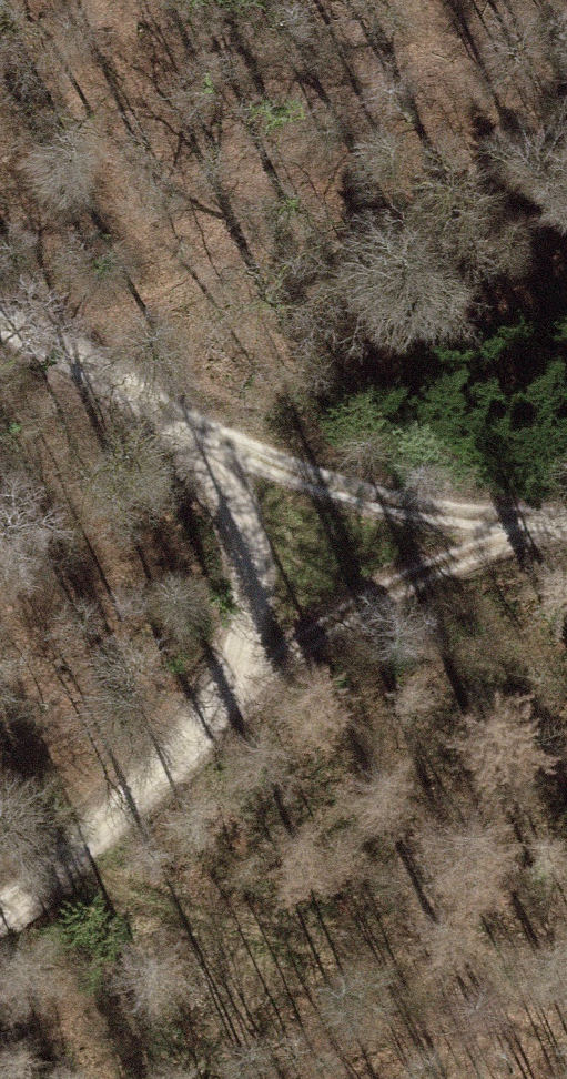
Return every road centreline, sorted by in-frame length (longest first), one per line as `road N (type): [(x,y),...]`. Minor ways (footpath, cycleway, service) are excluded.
road 1 (track): [(0,906),(253,658),(240,526),(115,397),(0,336)]
road 2 (track): [(566,1031),(57,853)]
road 3 (track): [(115,397),(332,491),(566,525)]
road 4 (track): [(253,658),(407,587),(566,532)]

